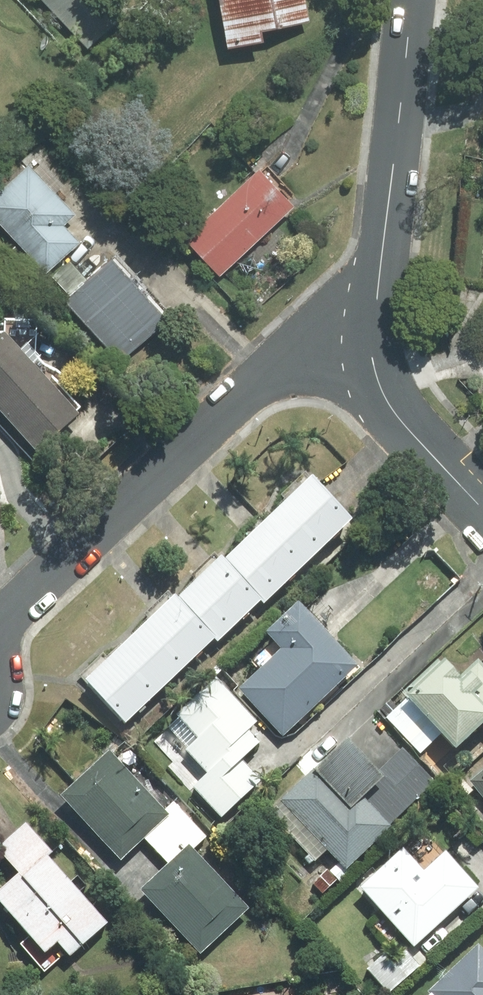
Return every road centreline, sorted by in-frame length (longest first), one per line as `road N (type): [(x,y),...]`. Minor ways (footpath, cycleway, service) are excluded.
road 1 (residential): [(0,625),(265,378),(375,321)]
road 2 (residential): [(412,0),(375,321)]
road 3 (residential): [(375,321),(373,360),(387,402),(482,509)]

